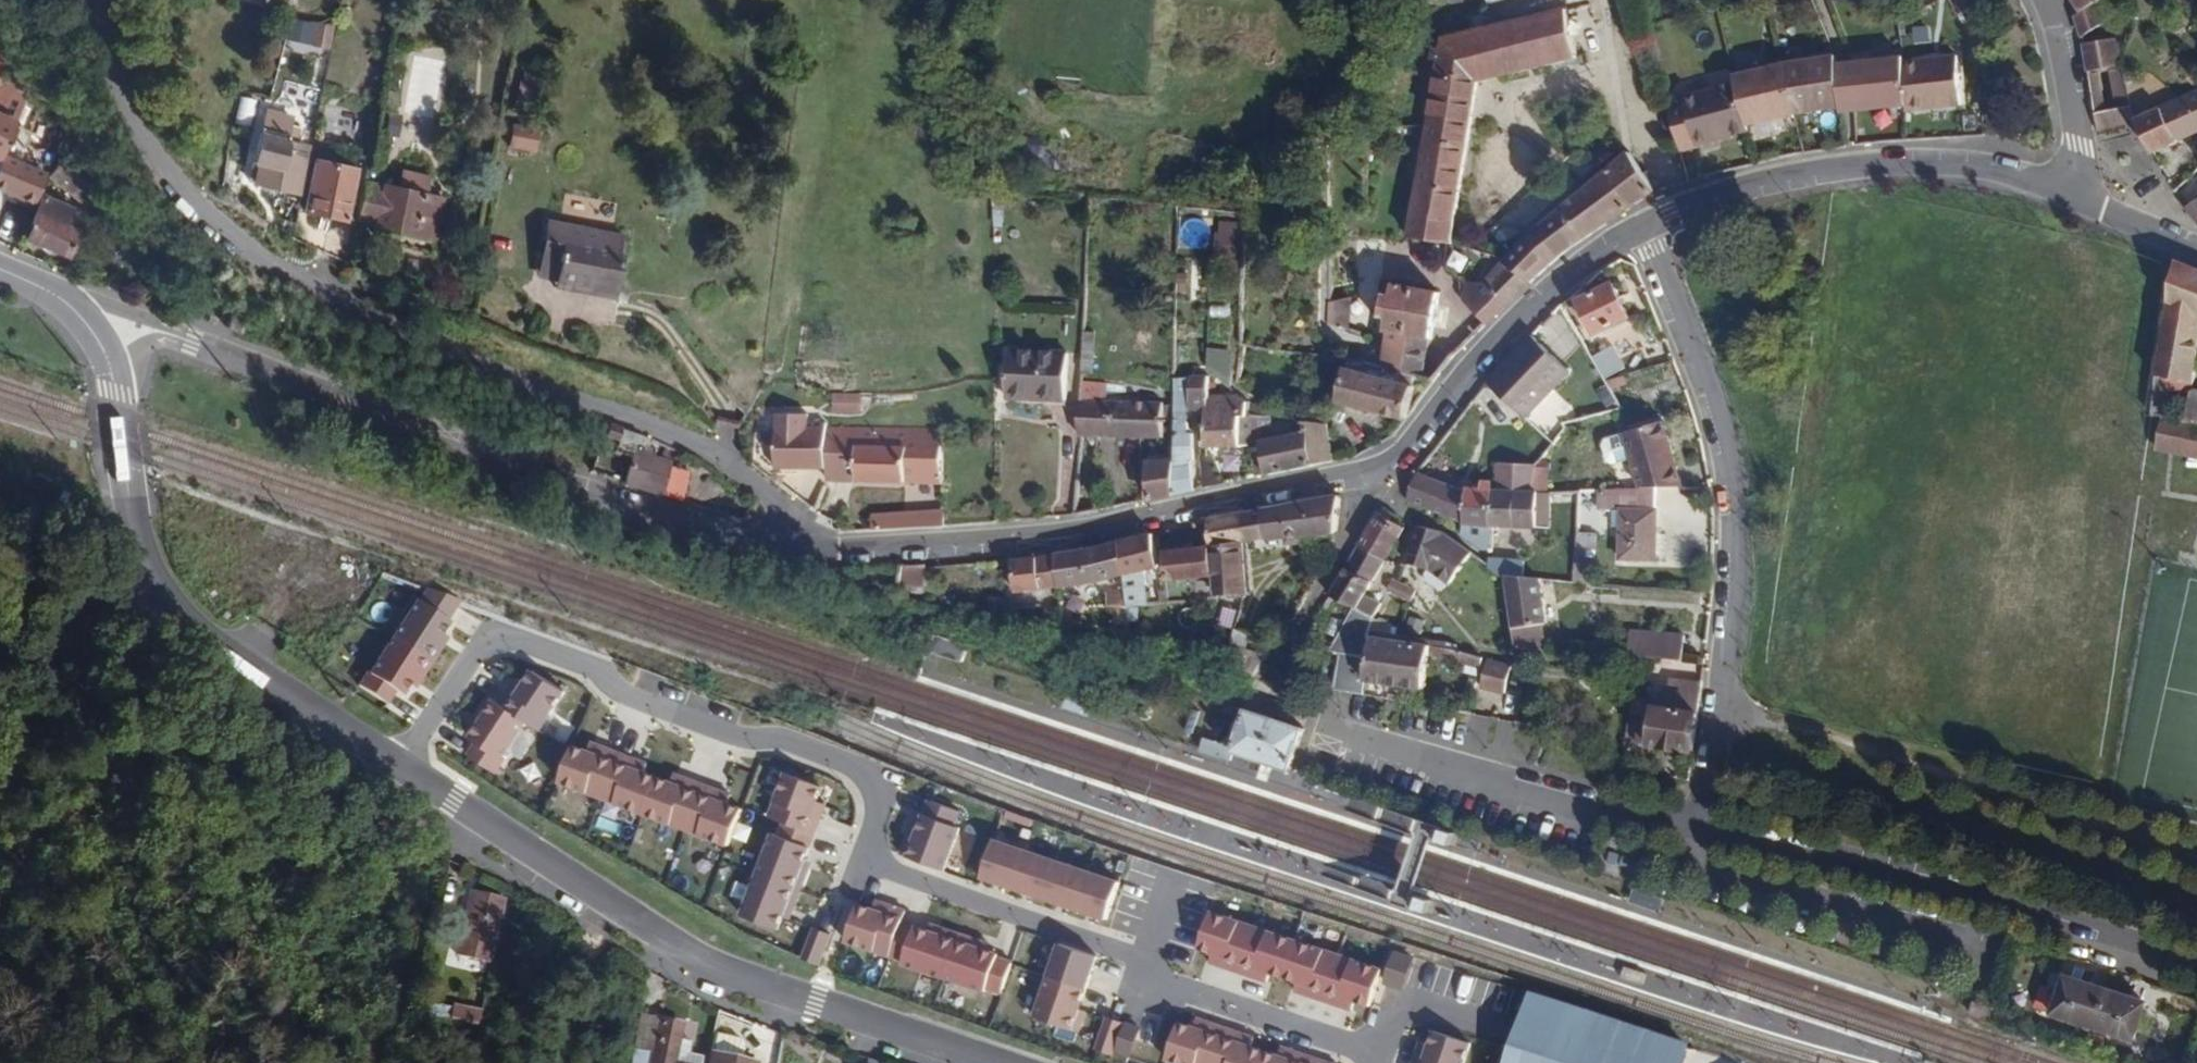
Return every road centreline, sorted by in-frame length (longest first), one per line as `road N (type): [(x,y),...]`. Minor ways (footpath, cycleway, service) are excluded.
road 1 (residential): [(1375,1055),(891,870),(873,835),(871,776),(788,738),(748,735),(619,687),(596,667),(491,630),(398,762)]
road 2 (residential): [(831,542),(671,429),(233,248),(163,178),(117,93),(98,27),(101,0)]
road 3 (secondary): [(398,762),(598,892),(740,972),(999,1062)]
road 4 (residential): [(831,542),(735,533),(625,508),(194,345)]
road 5 (residential): [(1648,223),(1731,465),(1735,582),(1710,830)]
road 6 (residential): [(1378,470),(1069,532),(831,542)]
road 7 (residential): [(2196,968),(1989,902),(1710,830)]
road 8 (secondary): [(115,393),(142,544),(167,598),(213,640),(398,762)]
road 9 (residential): [(2065,193),(2019,176),(1904,164),(1799,176),(1648,223)]
road 10 (residential): [(1710,830),(1585,811),(1323,737)]
road 11 (residential): [(1648,223),(1540,293),(1397,462),(1378,470)]
road 12 (residential): [(2065,193),(2075,167),(2076,114),(2046,0)]
road 13 (residential): [(1508,1020),(1415,993),(1389,1006),(1375,1055)]
road 14 (residential): [(1378,470),(1343,562),(1308,620)]
road 15 (residential): [(194,345),(99,302),(44,289)]
road 16 (residential): [(2196,248),(2065,193)]
road 17 (secondary): [(44,289),(96,335),(115,393)]

